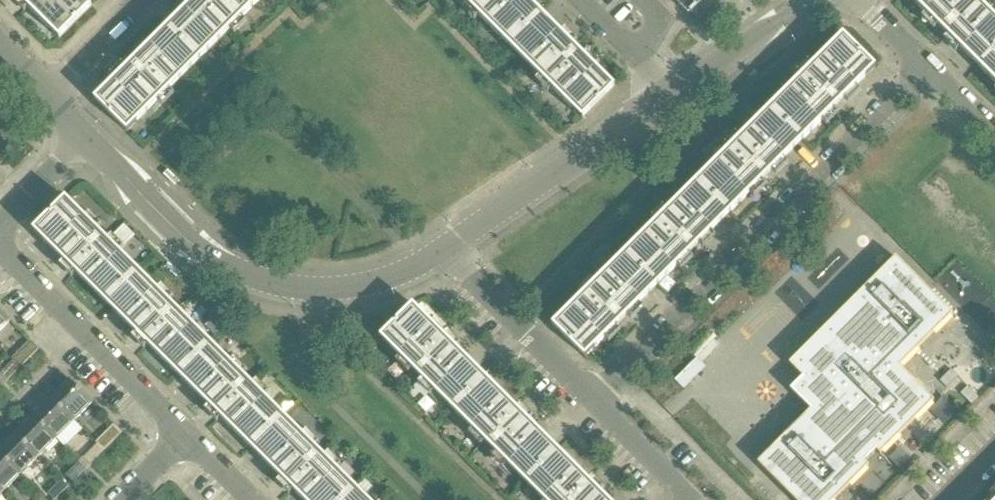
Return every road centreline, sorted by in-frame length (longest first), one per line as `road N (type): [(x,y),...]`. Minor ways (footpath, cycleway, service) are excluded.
road 1 (residential): [(920,68),(583,392)]
road 2 (residential): [(447,249),(392,276),(344,286),(289,286),(240,271),(174,228),(87,137)]
road 3 (residential): [(674,92),(447,249)]
road 4 (residential): [(186,439),(0,253)]
road 5 (residential): [(447,249),(583,392)]
road 6 (residential): [(808,0),(674,92)]
road 7 (residential): [(583,392),(692,499)]
road 8 (residential): [(48,95),(145,0)]
road 9 (residential): [(674,92),(578,0)]
road 10 (residential): [(0,224),(87,137)]

